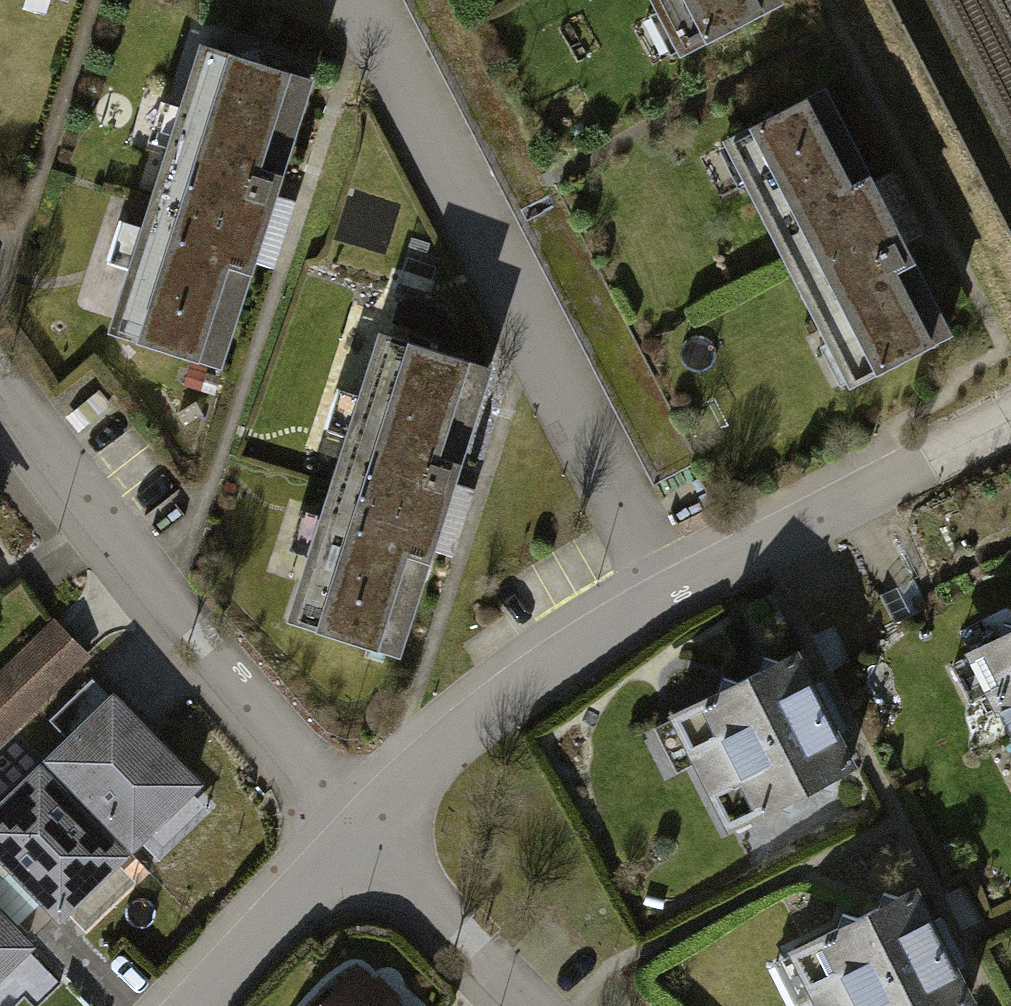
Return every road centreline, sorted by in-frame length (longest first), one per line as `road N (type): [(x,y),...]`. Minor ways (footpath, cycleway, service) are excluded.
road 1 (residential): [(671,595),(363,0)]
road 2 (residential): [(0,378),(173,605),(368,829)]
road 3 (residential): [(671,595),(508,701),(368,829)]
road 4 (residential): [(1010,418),(671,595)]
road 5 (residential): [(368,829),(195,1005)]
road 6 (residential): [(368,829),(536,1005)]

